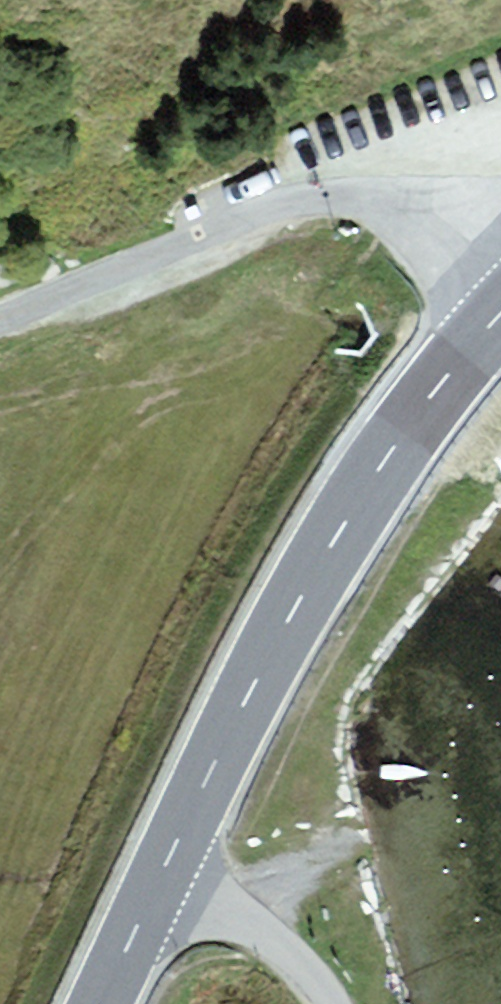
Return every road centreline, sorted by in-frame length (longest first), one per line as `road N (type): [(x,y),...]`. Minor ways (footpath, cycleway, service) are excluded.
road 1 (primary): [(500,312),(396,442),(313,575),(159,879)]
road 2 (residential): [(500,287),(409,211),(320,193),(286,199),(0,319)]
road 3 (unclassified): [(159,879),(295,955),(335,1003)]
road 4 (primary): [(159,879),(102,1003)]

